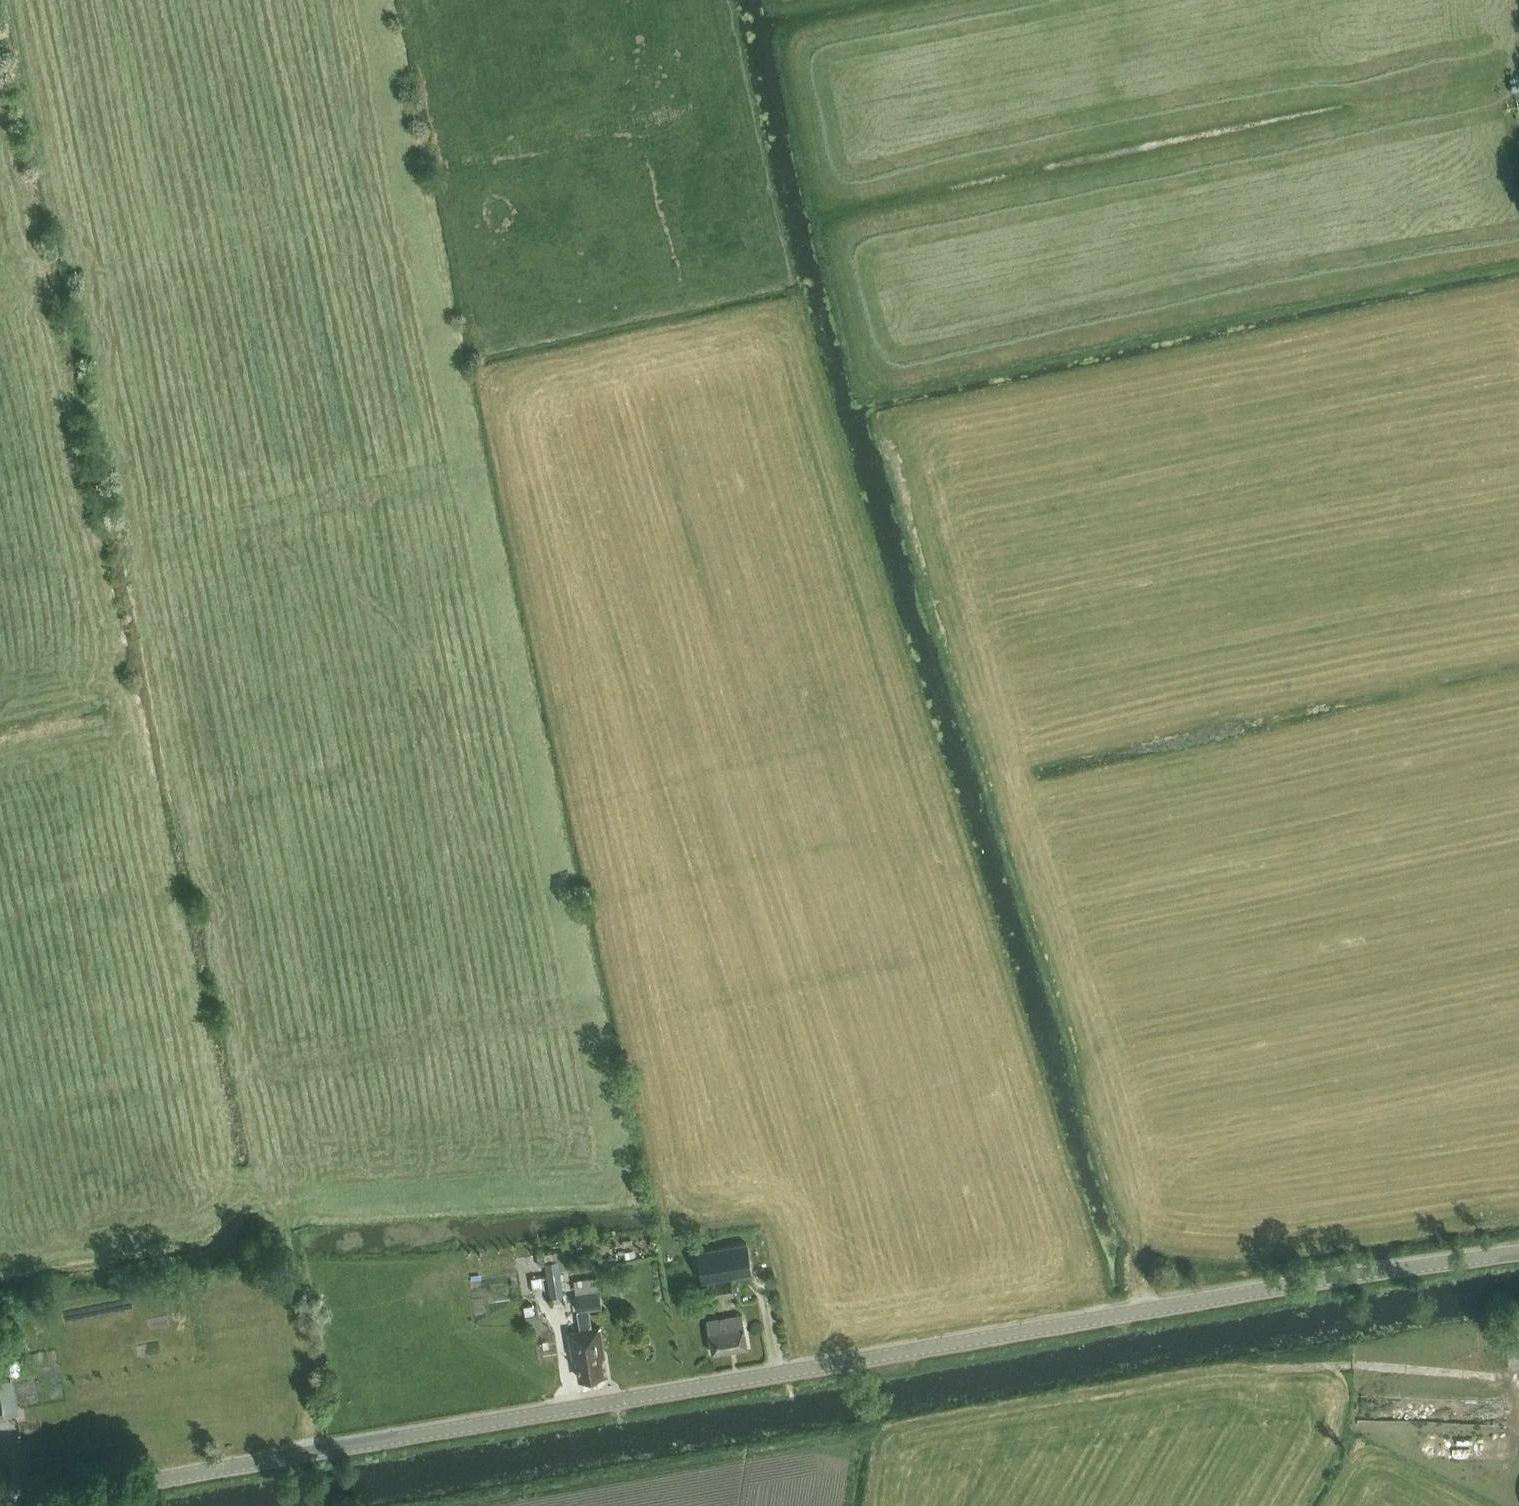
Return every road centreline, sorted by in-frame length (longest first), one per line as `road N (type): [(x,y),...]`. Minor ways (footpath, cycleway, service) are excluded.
road 1 (tertiary): [(29,1505),(1518,1253)]

